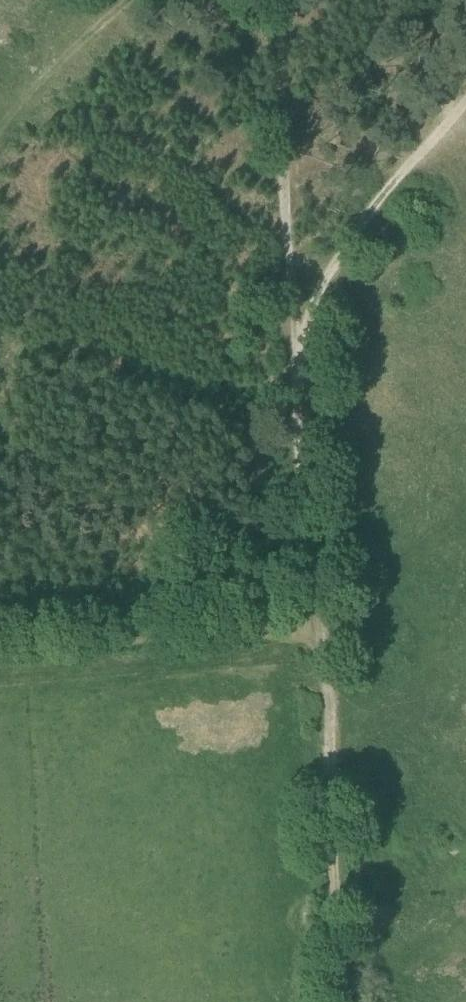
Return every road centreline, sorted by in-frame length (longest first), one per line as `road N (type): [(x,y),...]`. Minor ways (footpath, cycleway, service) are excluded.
road 1 (track): [(278,0),(295,347)]
road 2 (track): [(318,628),(0,654)]
road 3 (track): [(295,347),(333,261),(465,101)]
road 4 (track): [(295,347),(318,628)]

